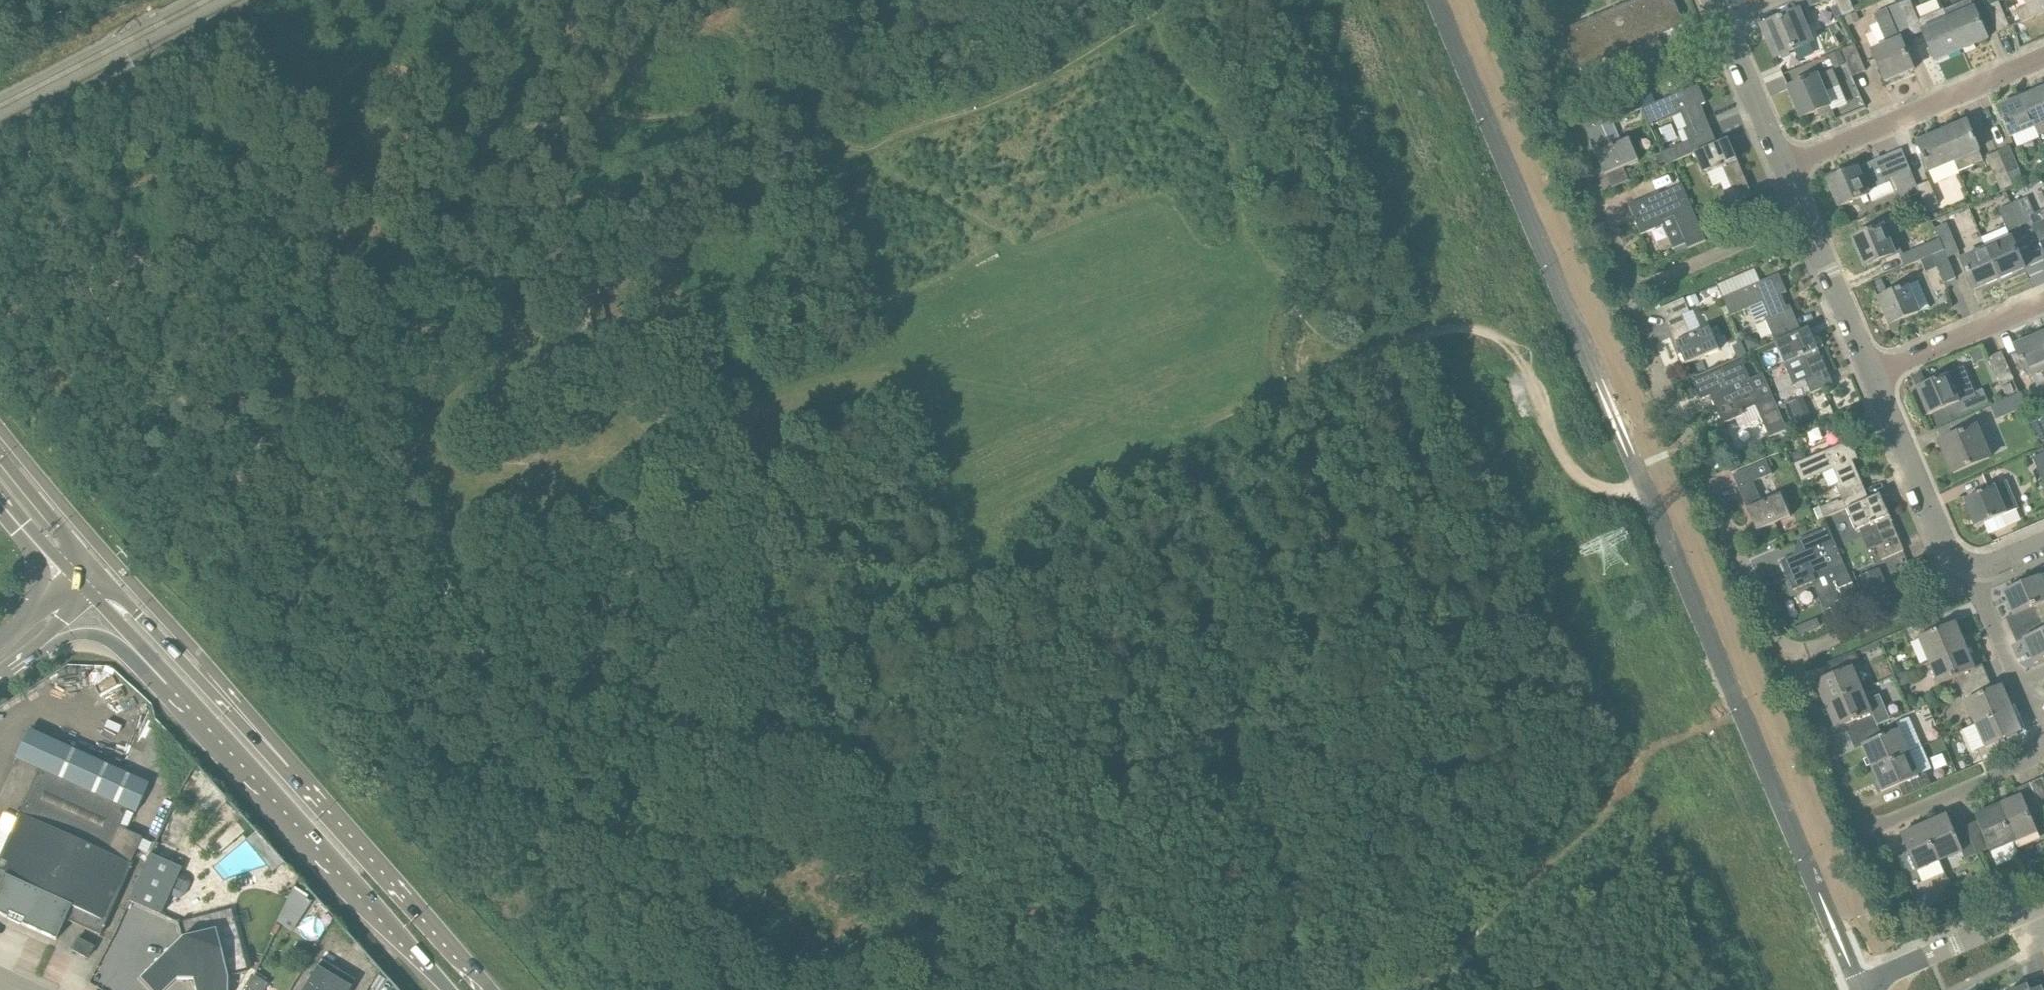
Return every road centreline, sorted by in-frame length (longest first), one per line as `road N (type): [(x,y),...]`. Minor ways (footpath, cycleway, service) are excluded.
road 1 (primary): [(149,656),(453,989)]
road 2 (residential): [(1640,293),(1636,314),(1769,629),(1801,651)]
road 3 (primary): [(266,731),(6,438)]
road 4 (residential): [(2043,754),(1865,825),(1799,690),(1801,651)]
road 5 (track): [(1644,482),(1608,490),(1572,471),(1524,365),(1493,335),(1436,332),(1375,353)]
road 6 (primary): [(496,989),(266,731)]
road 7 (residential): [(1785,167),(2043,57)]
road 8 (primary): [(266,731),(226,706),(99,572)]
road 9 (residential): [(1970,567),(1943,541),(1875,376)]
road 10 (residential): [(2043,907),(1867,984)]
road 11 (residential): [(1801,651),(1948,590),(1970,567)]
road 12 (residential): [(1807,217),(1640,293)]
road 13 (residential): [(2043,303),(1875,376)]
road 14 (residential): [(1713,0),(1785,167)]
road 15 (residential): [(1875,376),(1807,217)]
road 16 (primary): [(99,572),(22,481),(6,438)]
road 17 (primary): [(29,650),(92,634),(149,656)]
road 18 (residential): [(2018,681),(1970,567)]

